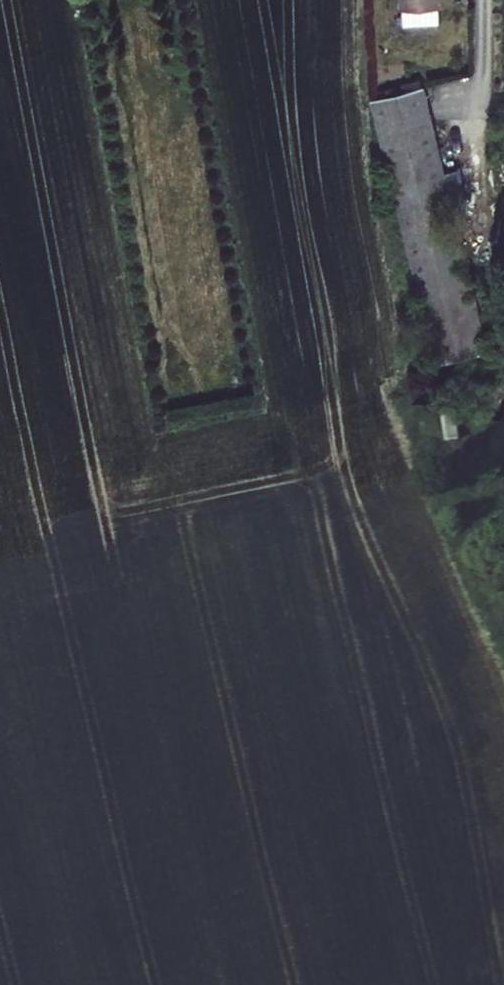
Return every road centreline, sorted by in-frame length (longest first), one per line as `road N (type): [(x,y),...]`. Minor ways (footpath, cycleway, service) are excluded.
road 1 (track): [(501,328),(488,142),(492,0)]

